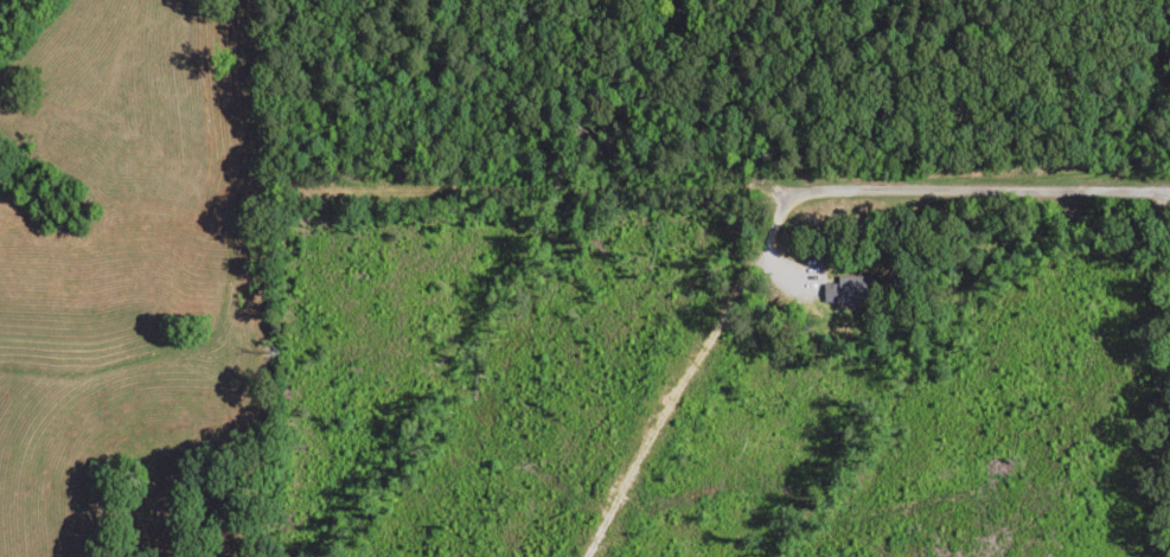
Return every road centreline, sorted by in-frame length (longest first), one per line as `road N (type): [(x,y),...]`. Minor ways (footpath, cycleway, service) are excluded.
road 1 (residential): [(1169,324),(594,358)]

